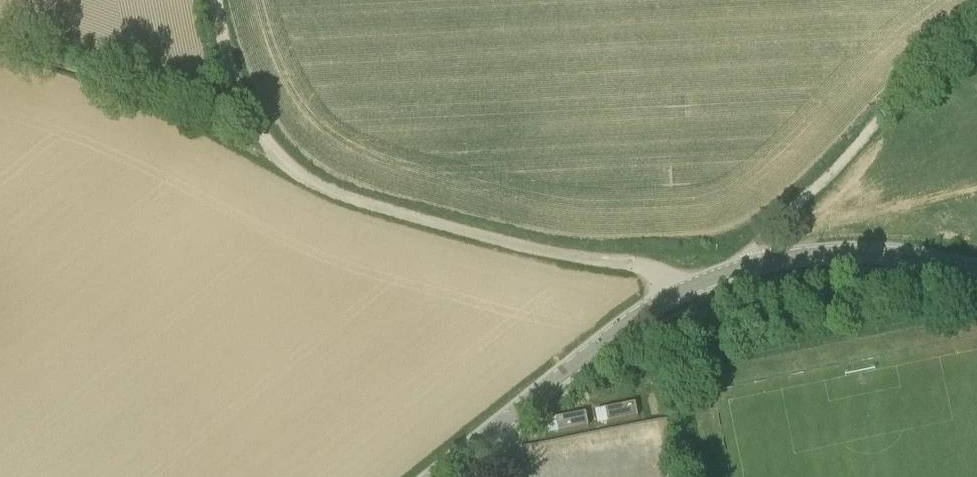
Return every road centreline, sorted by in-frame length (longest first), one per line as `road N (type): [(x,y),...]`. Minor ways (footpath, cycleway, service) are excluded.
road 1 (track): [(678,292),(643,266),(507,243),(337,193),(270,148)]
road 2 (unclassified): [(435,476),(649,308),(746,266)]
road 3 (unclassified): [(746,266),(893,103),(976,33)]
road 4 (unclassified): [(746,266),(865,251),(976,268)]
road 5 (track): [(217,0),(237,83),(270,148)]

